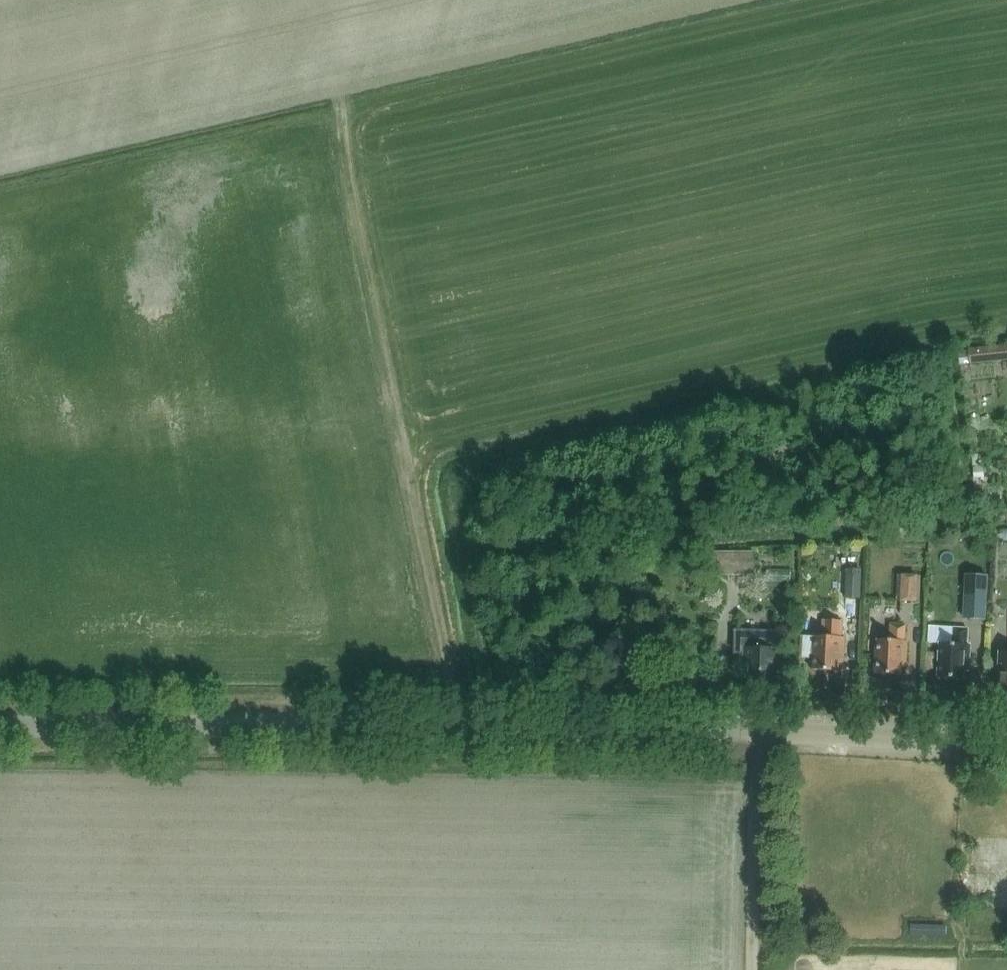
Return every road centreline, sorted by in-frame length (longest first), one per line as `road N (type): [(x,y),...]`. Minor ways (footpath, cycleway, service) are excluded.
road 1 (tertiary): [(1006,747),(702,730),(0,725)]

